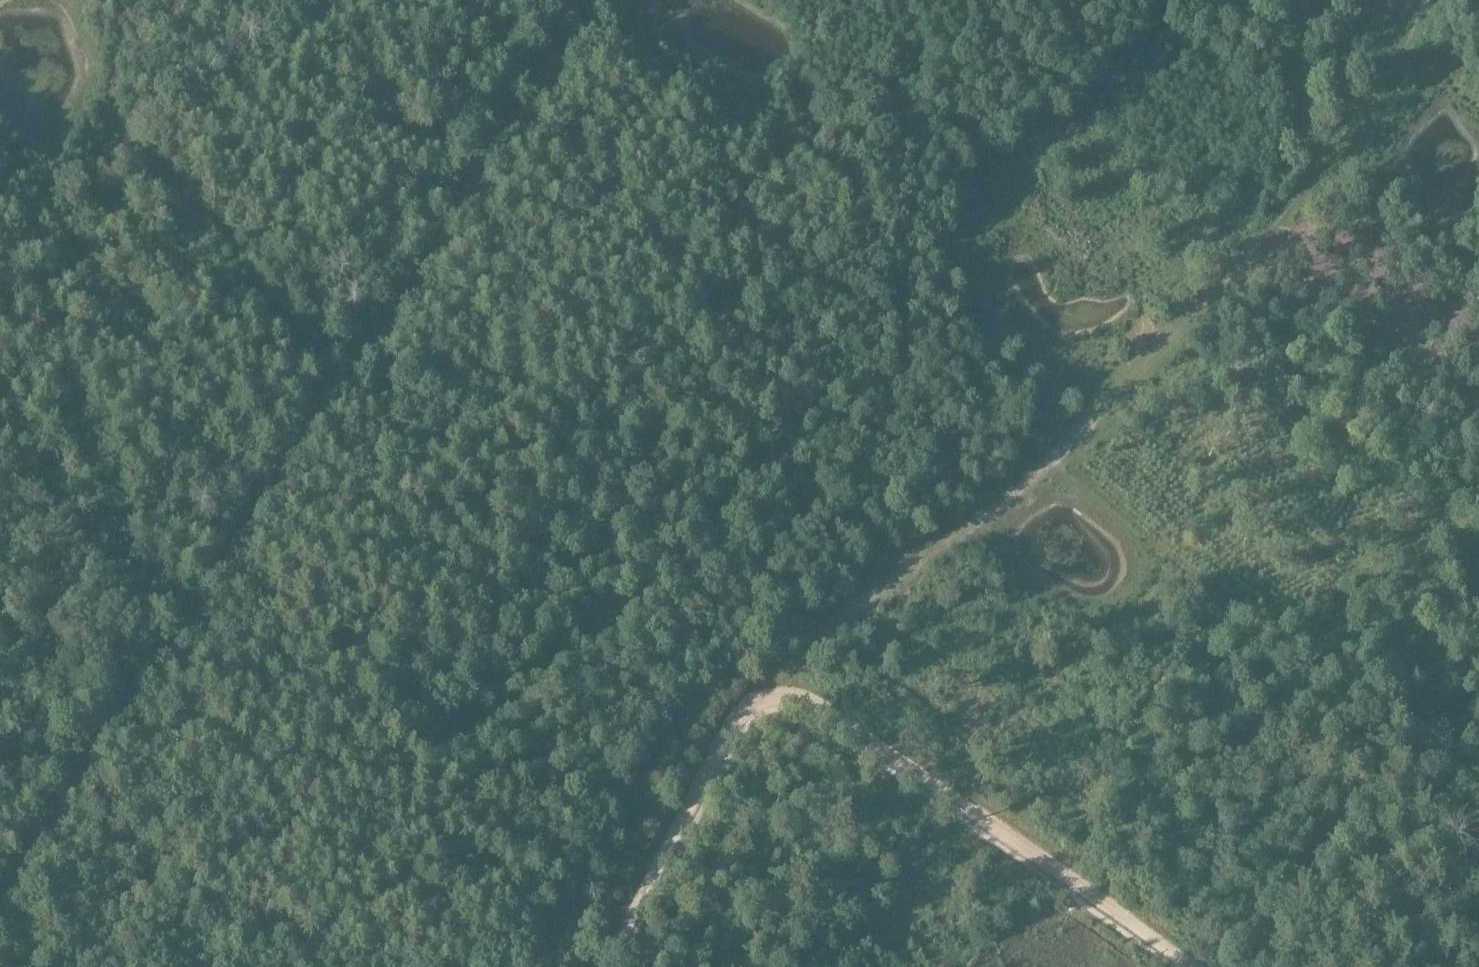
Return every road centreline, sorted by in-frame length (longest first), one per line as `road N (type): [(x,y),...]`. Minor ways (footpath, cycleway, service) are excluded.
road 1 (track): [(769,696),(888,580),(1050,460),(1223,285),(1300,192),(1431,0)]
road 2 (track): [(603,966),(731,723),(756,699),(785,695),(845,719),(1203,966)]
road 3 (track): [(360,356),(307,348),(211,221),(126,129),(114,93),(122,0)]

